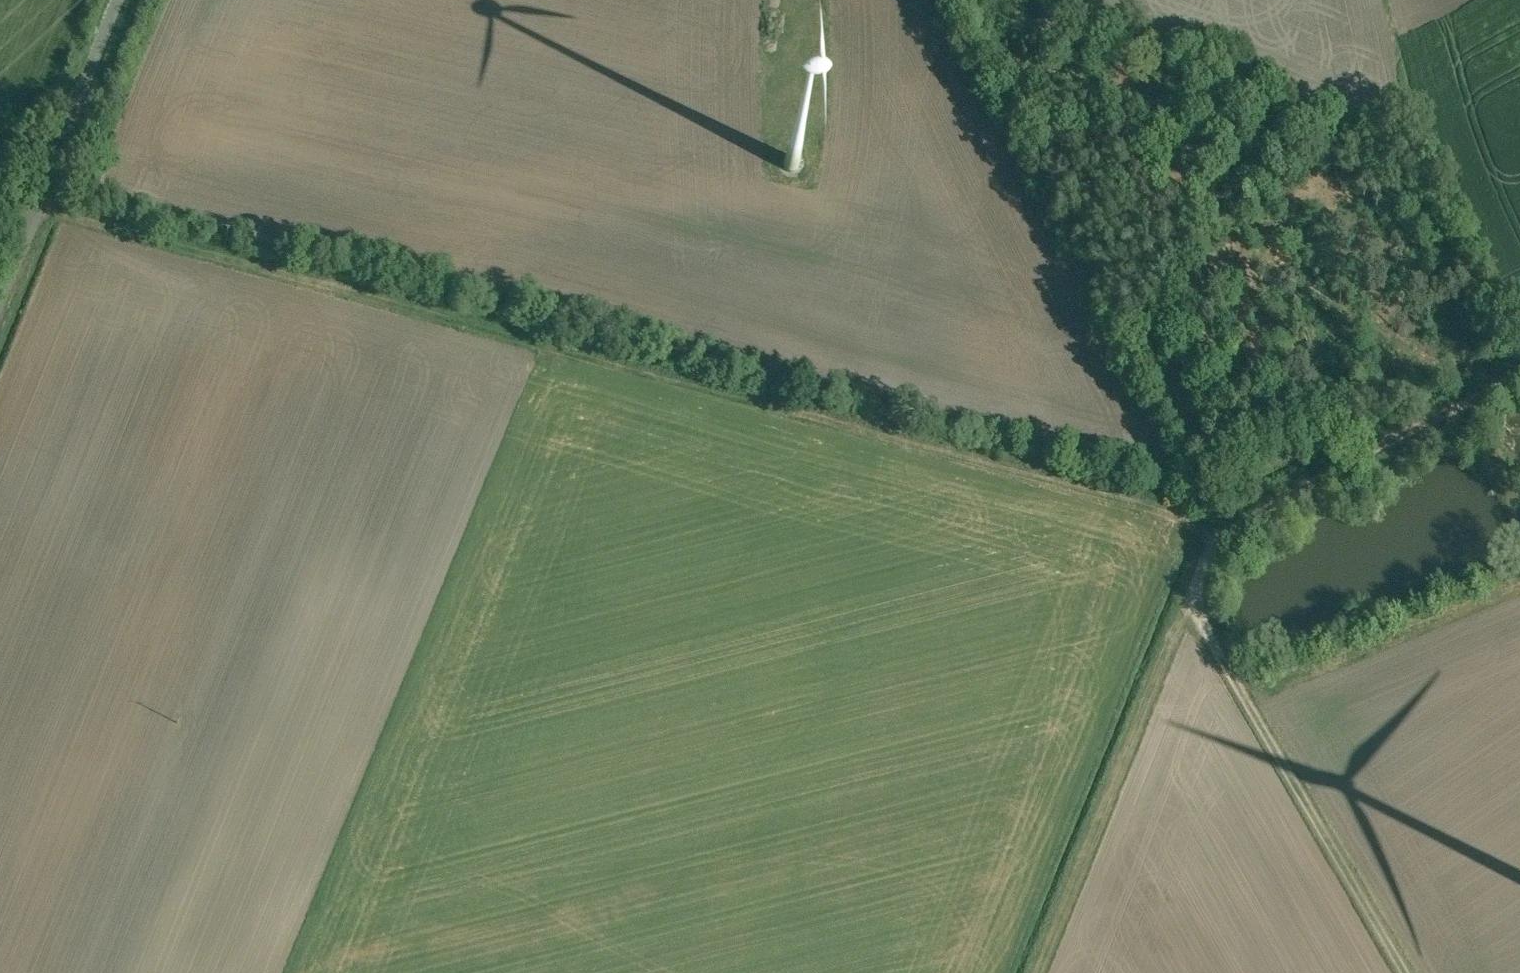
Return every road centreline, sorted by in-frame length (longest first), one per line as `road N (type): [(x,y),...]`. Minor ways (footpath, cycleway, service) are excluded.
road 1 (unclassified): [(120,0),(0,300)]

